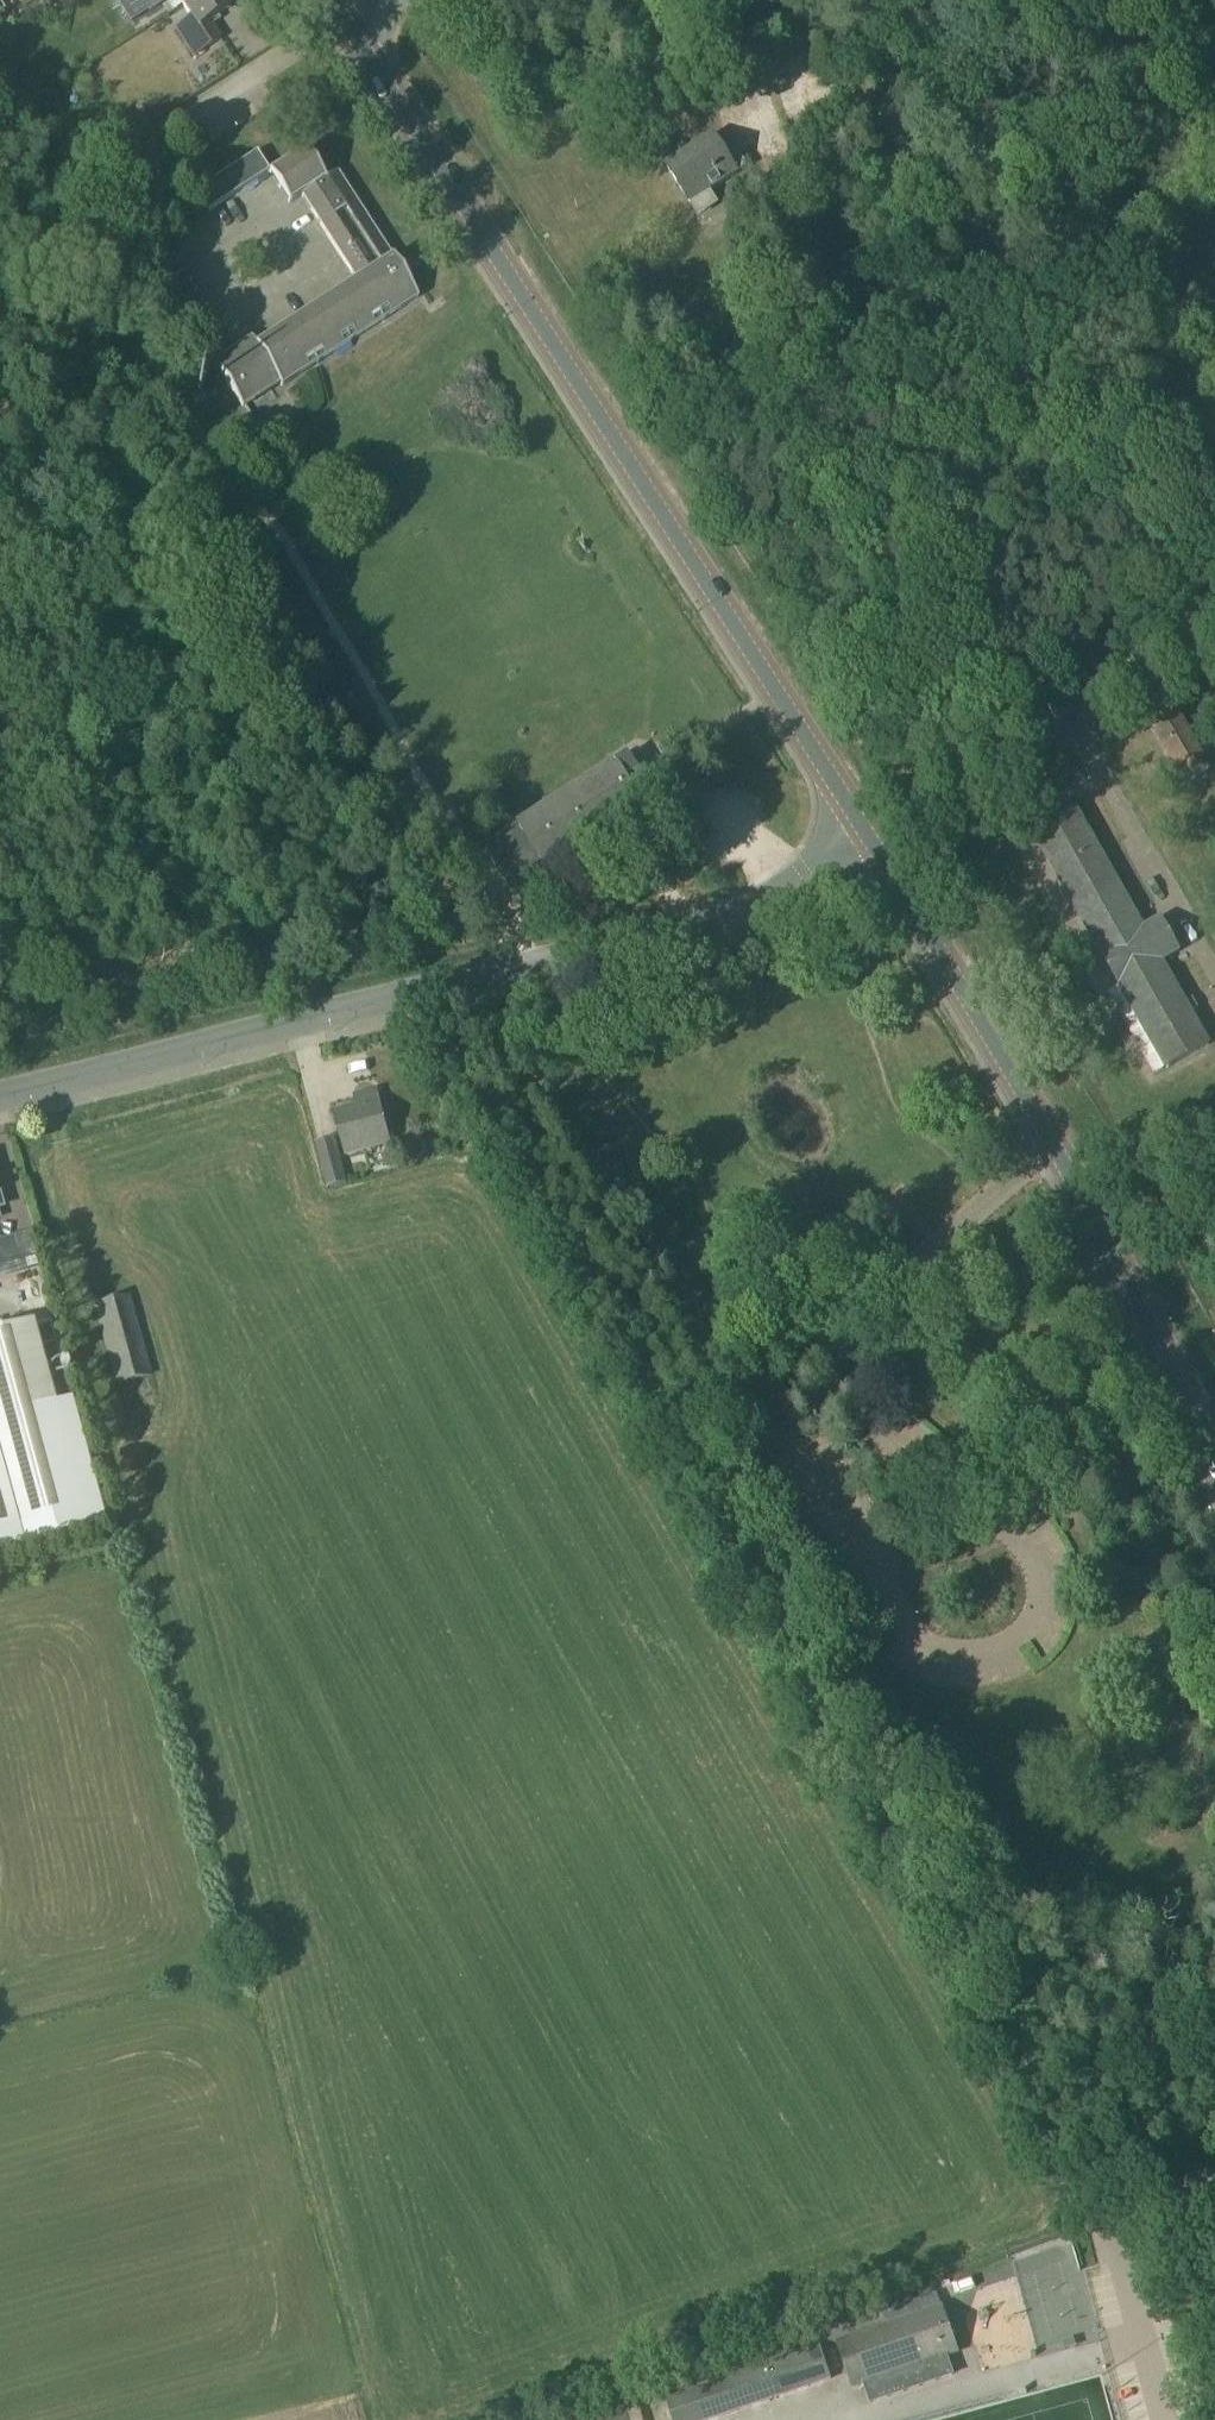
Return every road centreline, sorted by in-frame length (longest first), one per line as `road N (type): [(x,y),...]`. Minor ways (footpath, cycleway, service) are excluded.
road 1 (primary): [(874,848),(333,0)]
road 2 (unclassified): [(0,1098),(758,911),(874,848)]
road 3 (primary): [(1214,1461),(1050,1143),(874,848)]

